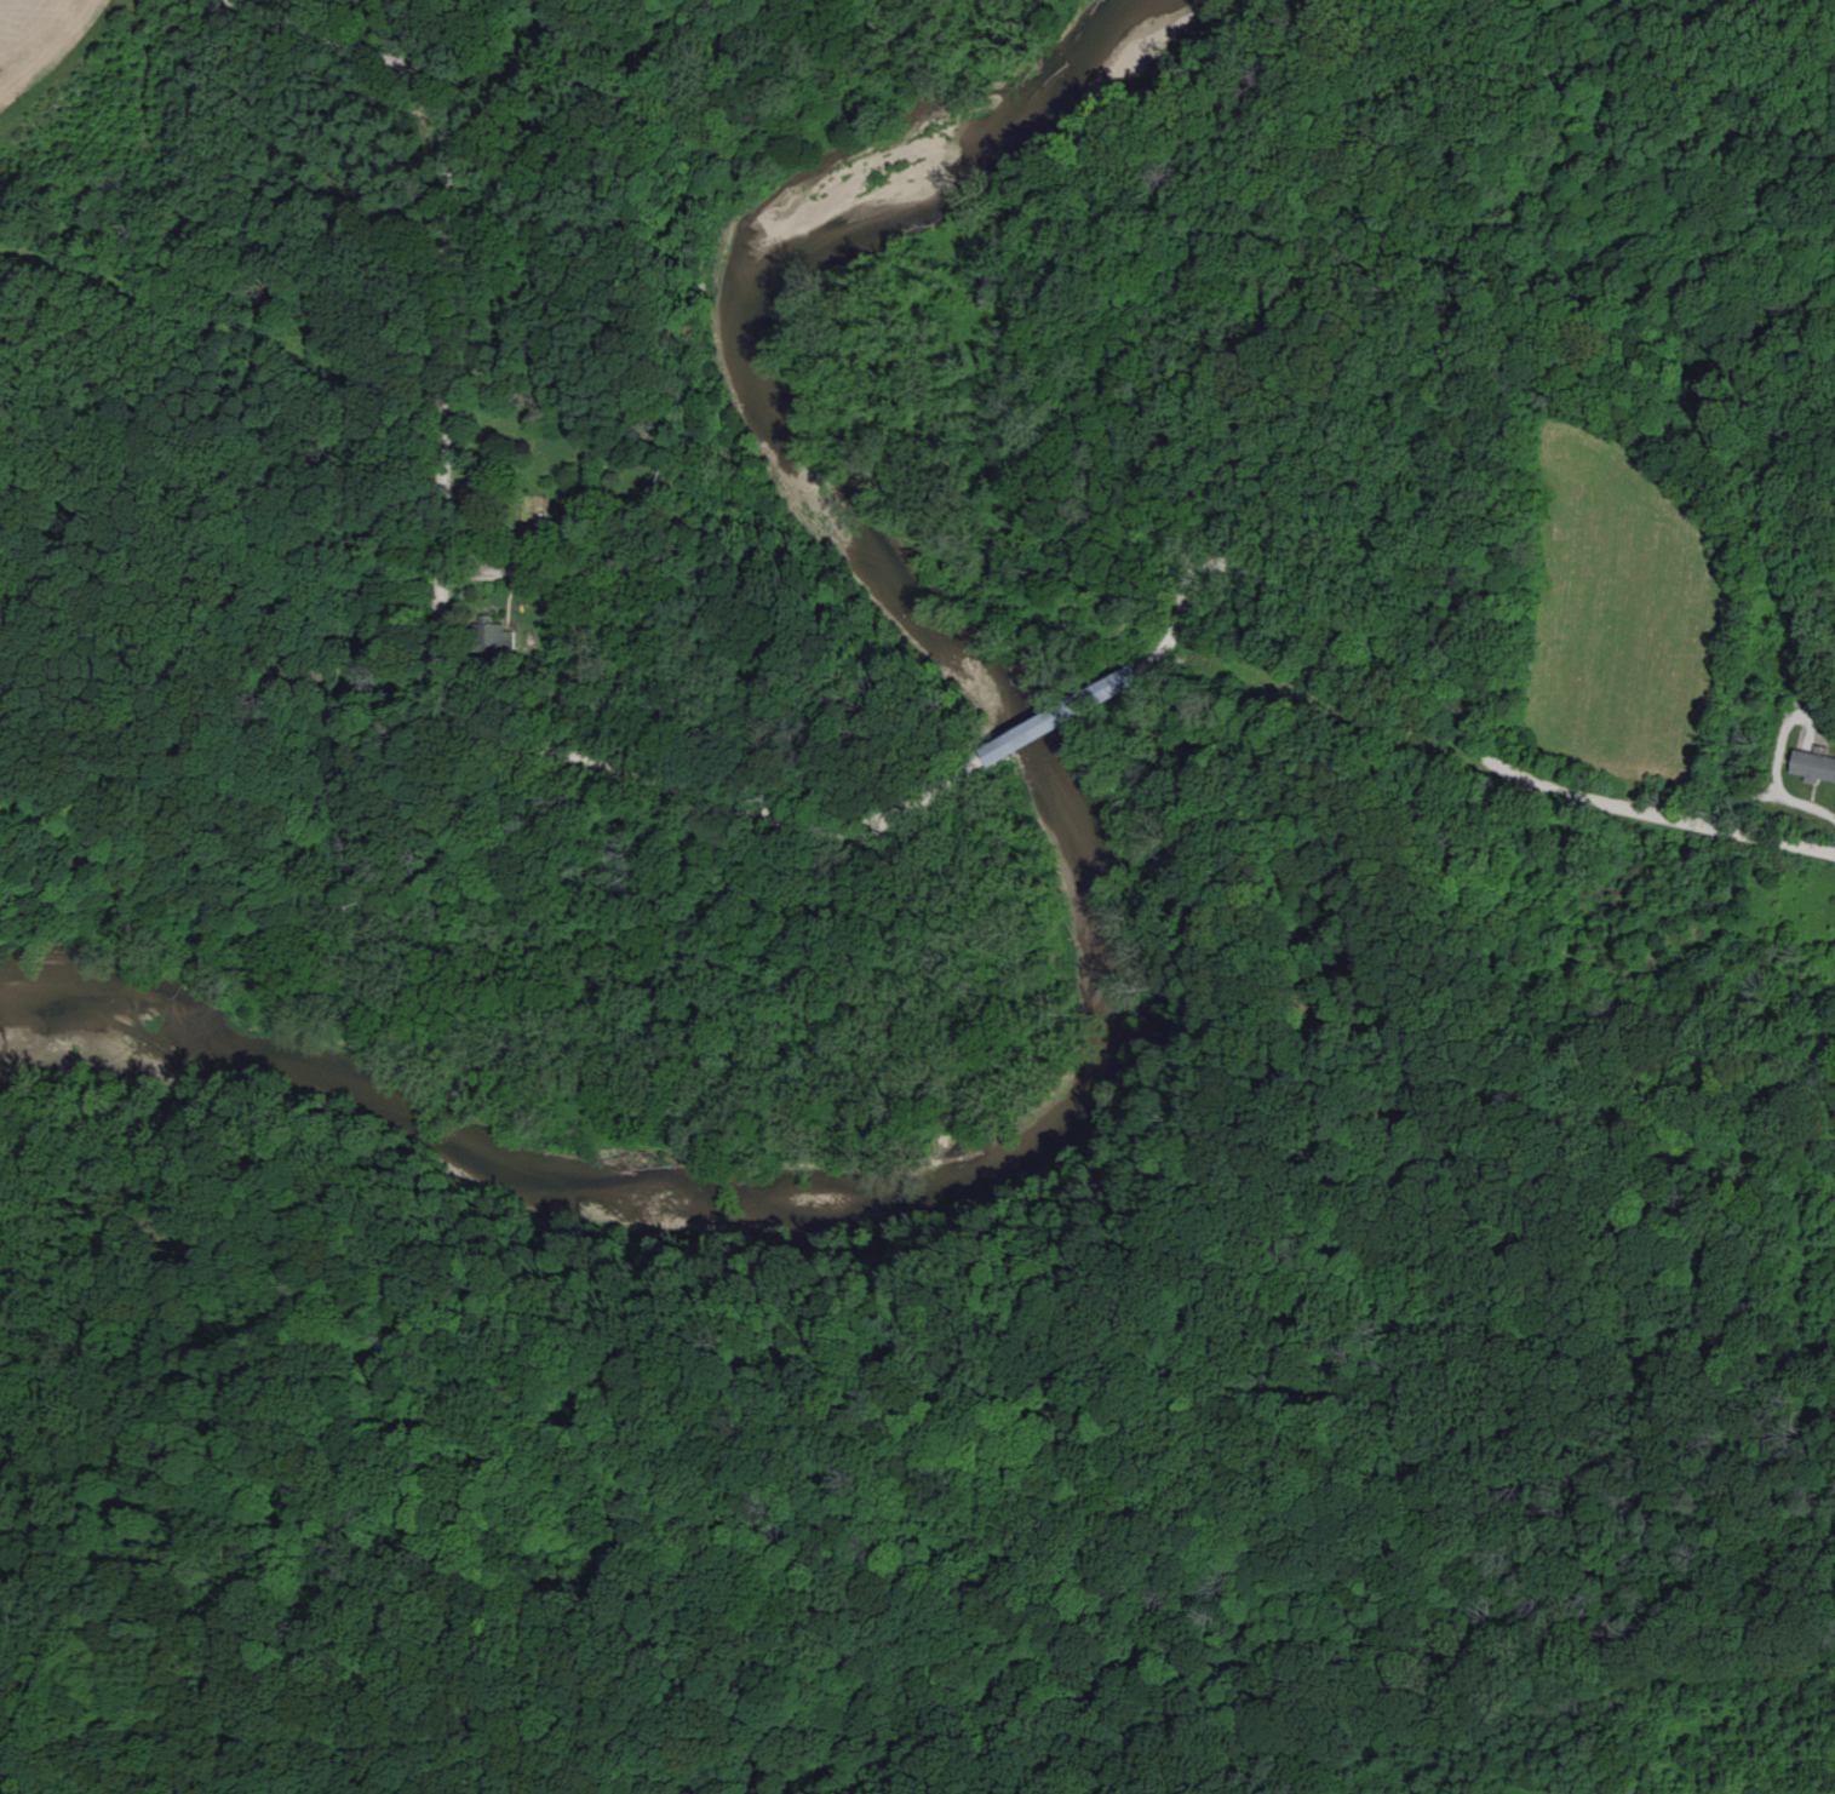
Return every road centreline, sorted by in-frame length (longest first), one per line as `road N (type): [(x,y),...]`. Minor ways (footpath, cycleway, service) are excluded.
road 1 (residential): [(1834,852),(1526,795),(1427,675),(1215,560),(1164,650),(1126,688)]
road 2 (residential): [(440,618),(434,94),(405,67),(222,0)]
road 3 (residential): [(976,779),(842,839),(432,735),(440,618)]
road 4 (residential): [(1126,688),(976,779)]

